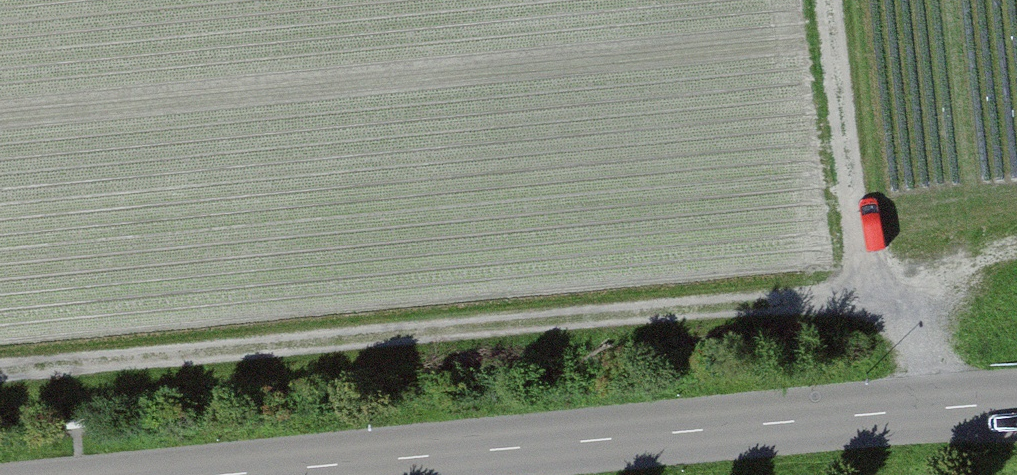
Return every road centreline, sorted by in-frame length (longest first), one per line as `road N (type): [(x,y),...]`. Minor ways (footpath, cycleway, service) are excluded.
road 1 (track): [(946,411),(893,287),(0,375)]
road 2 (tertiary): [(1016,407),(264,474)]
road 3 (track): [(837,0),(863,223),(893,287),(1016,259)]

